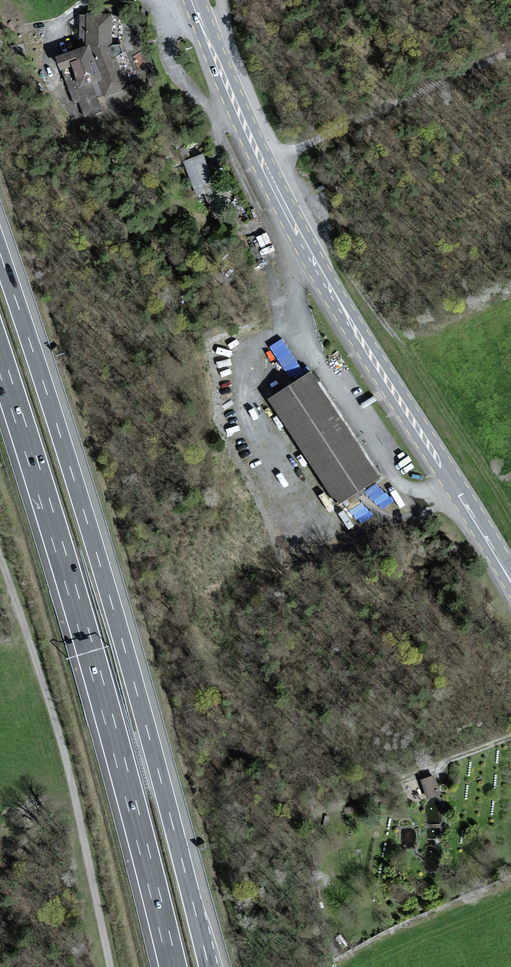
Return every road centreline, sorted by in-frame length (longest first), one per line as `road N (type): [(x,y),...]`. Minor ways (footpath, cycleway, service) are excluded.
road 1 (motorway): [(209,966),(129,663),(0,253)]
road 2 (primary): [(194,0),(296,229),(510,586)]
road 3 (motorway): [(0,360),(94,667),(173,966)]

